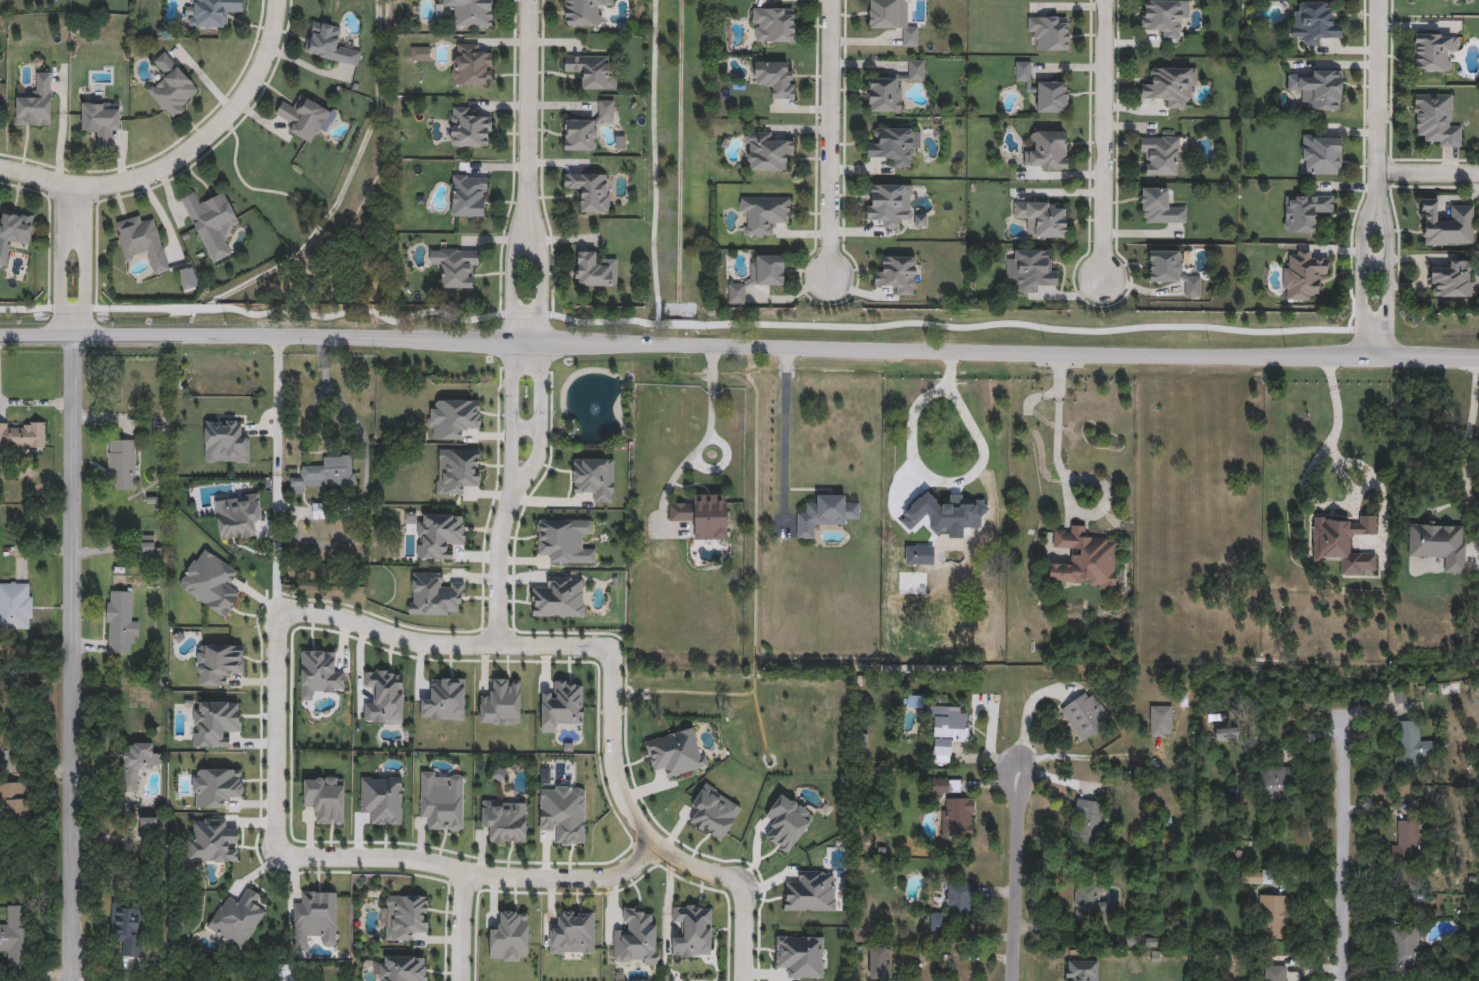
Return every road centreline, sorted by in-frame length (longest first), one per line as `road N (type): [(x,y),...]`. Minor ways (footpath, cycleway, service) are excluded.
road 1 (tertiary): [(1478,357),(0,338)]
road 2 (residential): [(74,339),(74,980)]
road 3 (residential): [(739,980),(740,882),(672,860),(621,798),(607,747),(607,650)]
road 4 (residential): [(278,856),(395,861),(493,880),(595,881),(623,872),(652,842)]
road 5 (residential): [(279,0),(254,83),(182,158),(129,180),(74,186),(0,168)]
road 6 (residential): [(280,614),(329,617),(425,644),(607,650)]
road 7 (residential): [(1105,0),(1103,278)]
road 8 (residential): [(828,275),(832,0)]
road 9 (residential): [(1344,980),(1346,711)]
road 10 (residential): [(278,856),(280,614)]
road 11 (residential): [(529,0),(529,233)]
road 12 (residential): [(1378,215),(1380,0)]
road 13 (residential): [(1019,770),(1012,980)]
road 14 (residential): [(497,645),(497,539),(518,480)]
road 15 (residential): [(74,186),(62,221),(60,306),(74,339)]
road 16 (residential): [(74,339),(85,309),(86,220),(74,186)]
road 17 (residential): [(1378,215),(1365,230),(1364,358)]
road 18 (residential): [(1391,358),(1389,233),(1378,215)]
road 19 (residential): [(518,480),(534,468),(543,439),(540,346)]
road 20 (residential): [(512,346),(518,480)]

